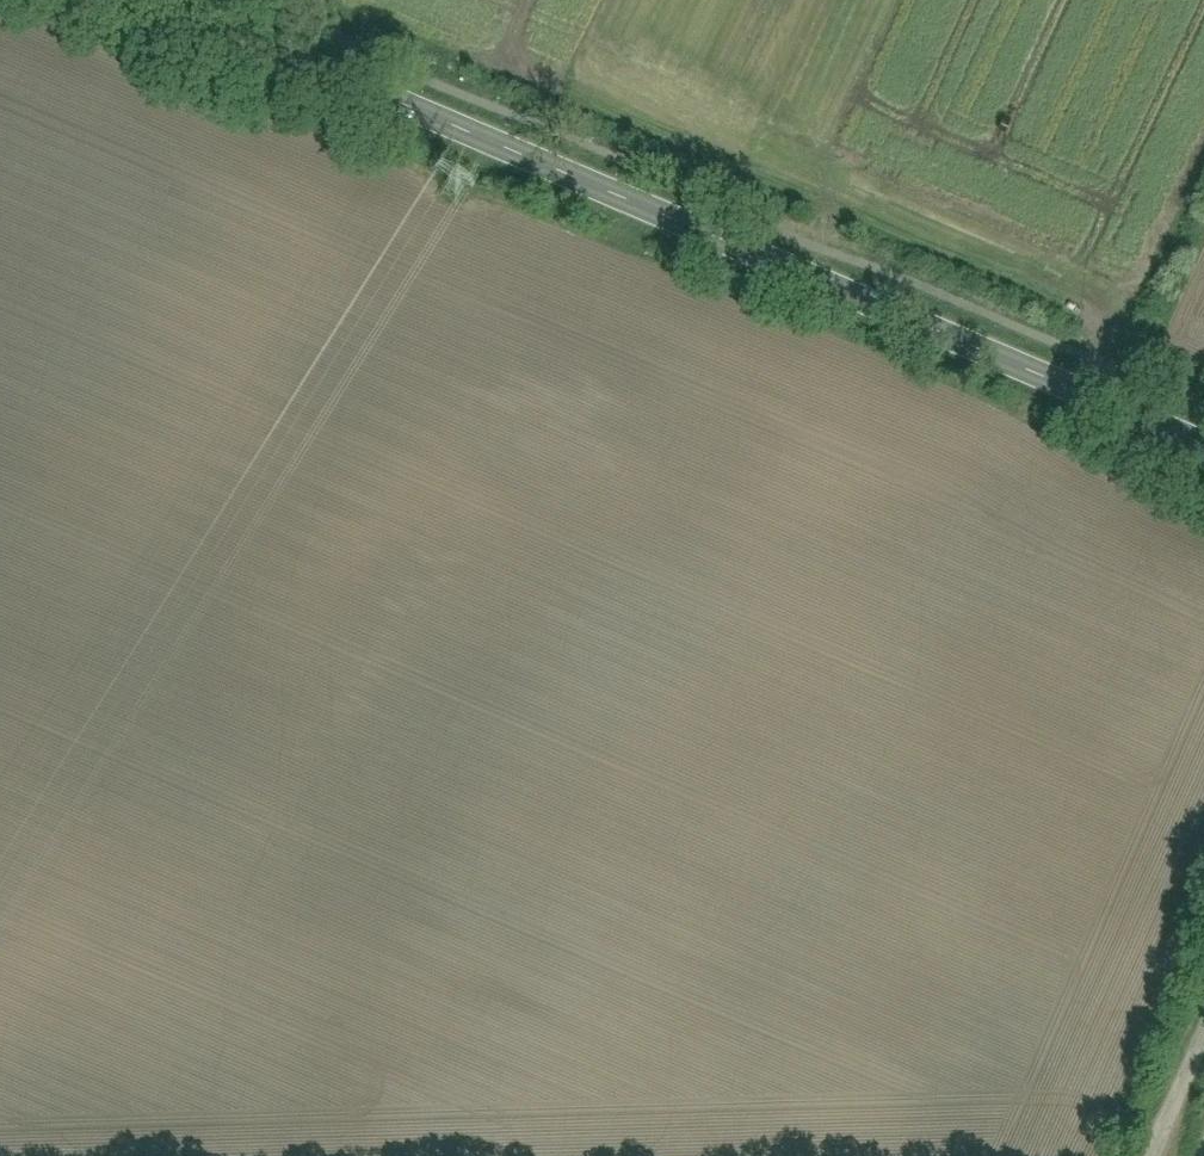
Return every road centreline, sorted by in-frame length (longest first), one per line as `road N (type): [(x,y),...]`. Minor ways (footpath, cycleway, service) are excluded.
road 1 (secondary): [(1203,445),(172,0)]
road 2 (residential): [(1151,1155),(1203,1028)]

